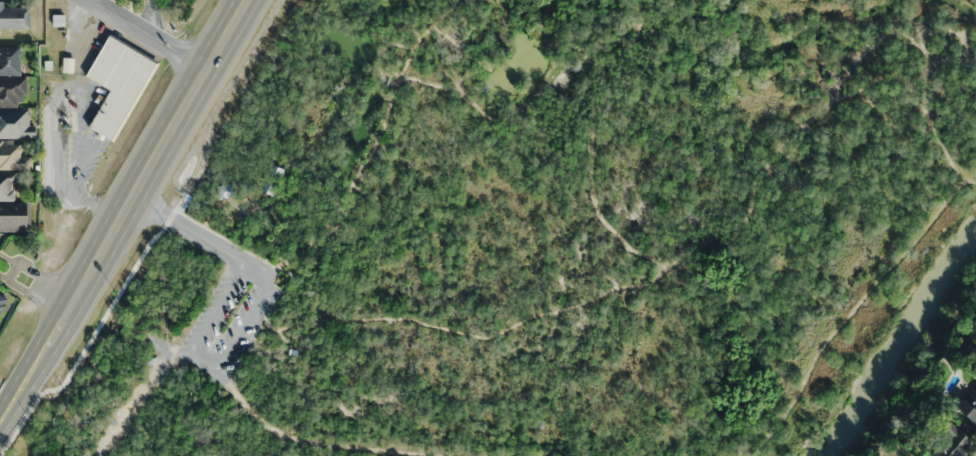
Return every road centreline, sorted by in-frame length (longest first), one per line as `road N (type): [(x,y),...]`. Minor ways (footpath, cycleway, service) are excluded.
road 1 (primary): [(246,0),(0,423)]

